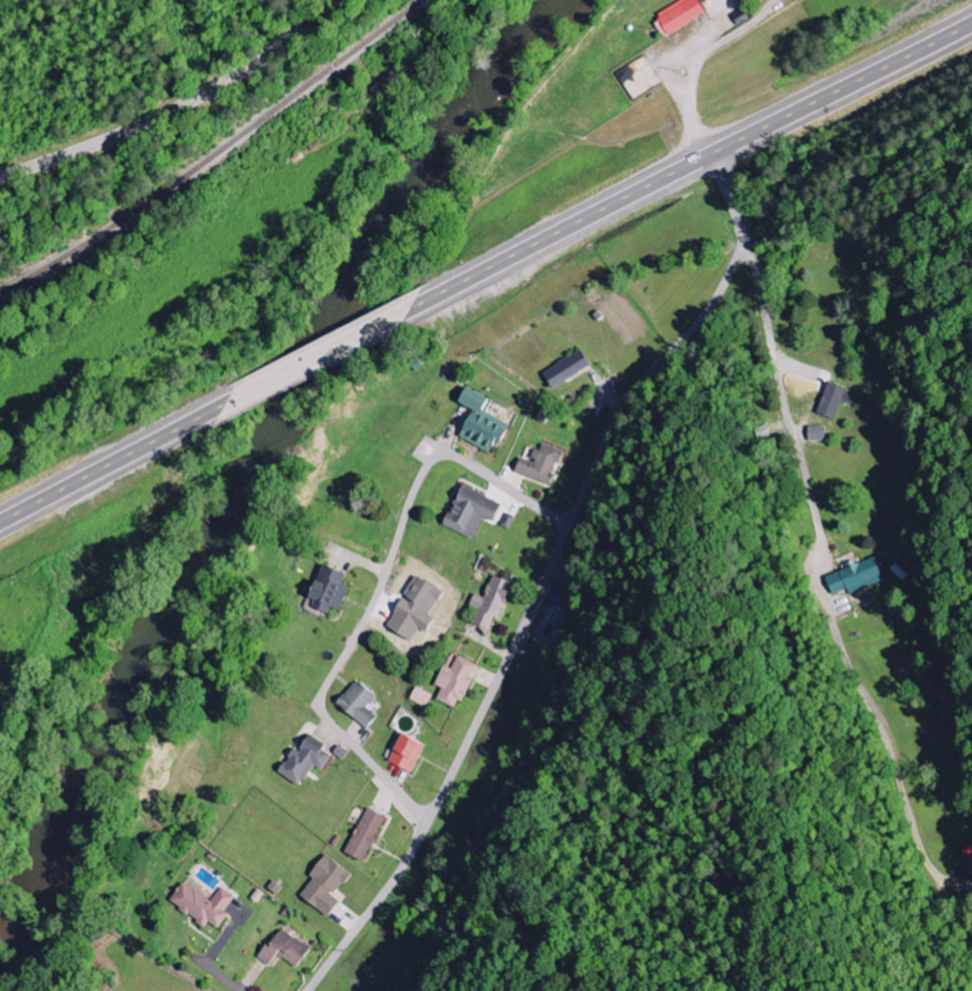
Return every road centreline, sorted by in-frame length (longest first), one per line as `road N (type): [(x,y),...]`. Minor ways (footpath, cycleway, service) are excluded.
road 1 (residential): [(710,154),(739,232),(723,285),(615,415),(427,822),(308,990)]
road 2 (residential): [(739,232),(802,459),(945,857)]
road 3 (trunk): [(413,307),(971,19)]
road 4 (residential): [(565,528),(452,457),(435,459),(420,480),(376,598),(322,704),(427,822)]
road 5 (secondary): [(0,177),(182,107),(341,0)]
road 6 (trunk): [(0,523),(232,401)]
road 7 (trunk): [(232,401),(413,307)]

